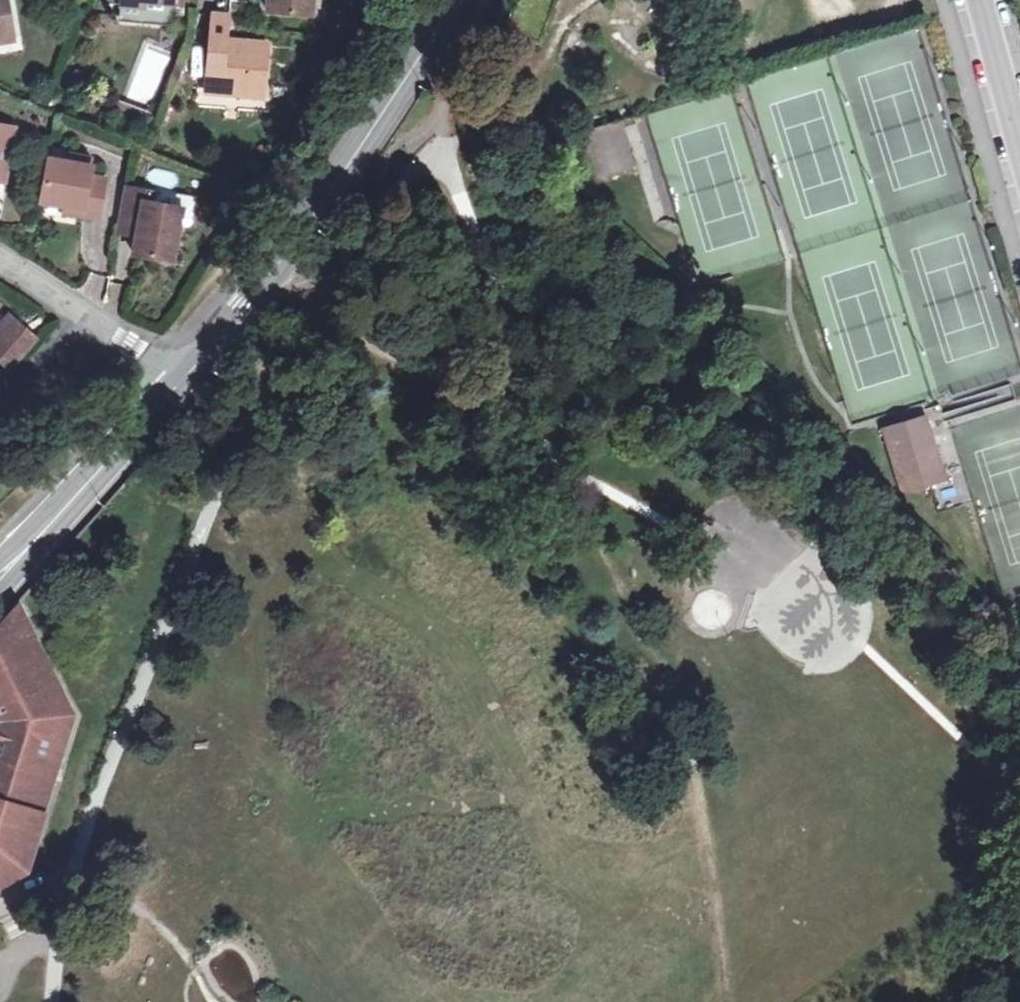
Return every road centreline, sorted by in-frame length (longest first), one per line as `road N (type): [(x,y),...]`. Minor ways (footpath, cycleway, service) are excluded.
road 1 (tertiary): [(457,0),(351,165),(175,387)]
road 2 (residential): [(175,387),(47,275),(0,258)]
road 3 (tertiary): [(175,387),(56,522)]
road 4 (residential): [(1019,138),(983,0)]

